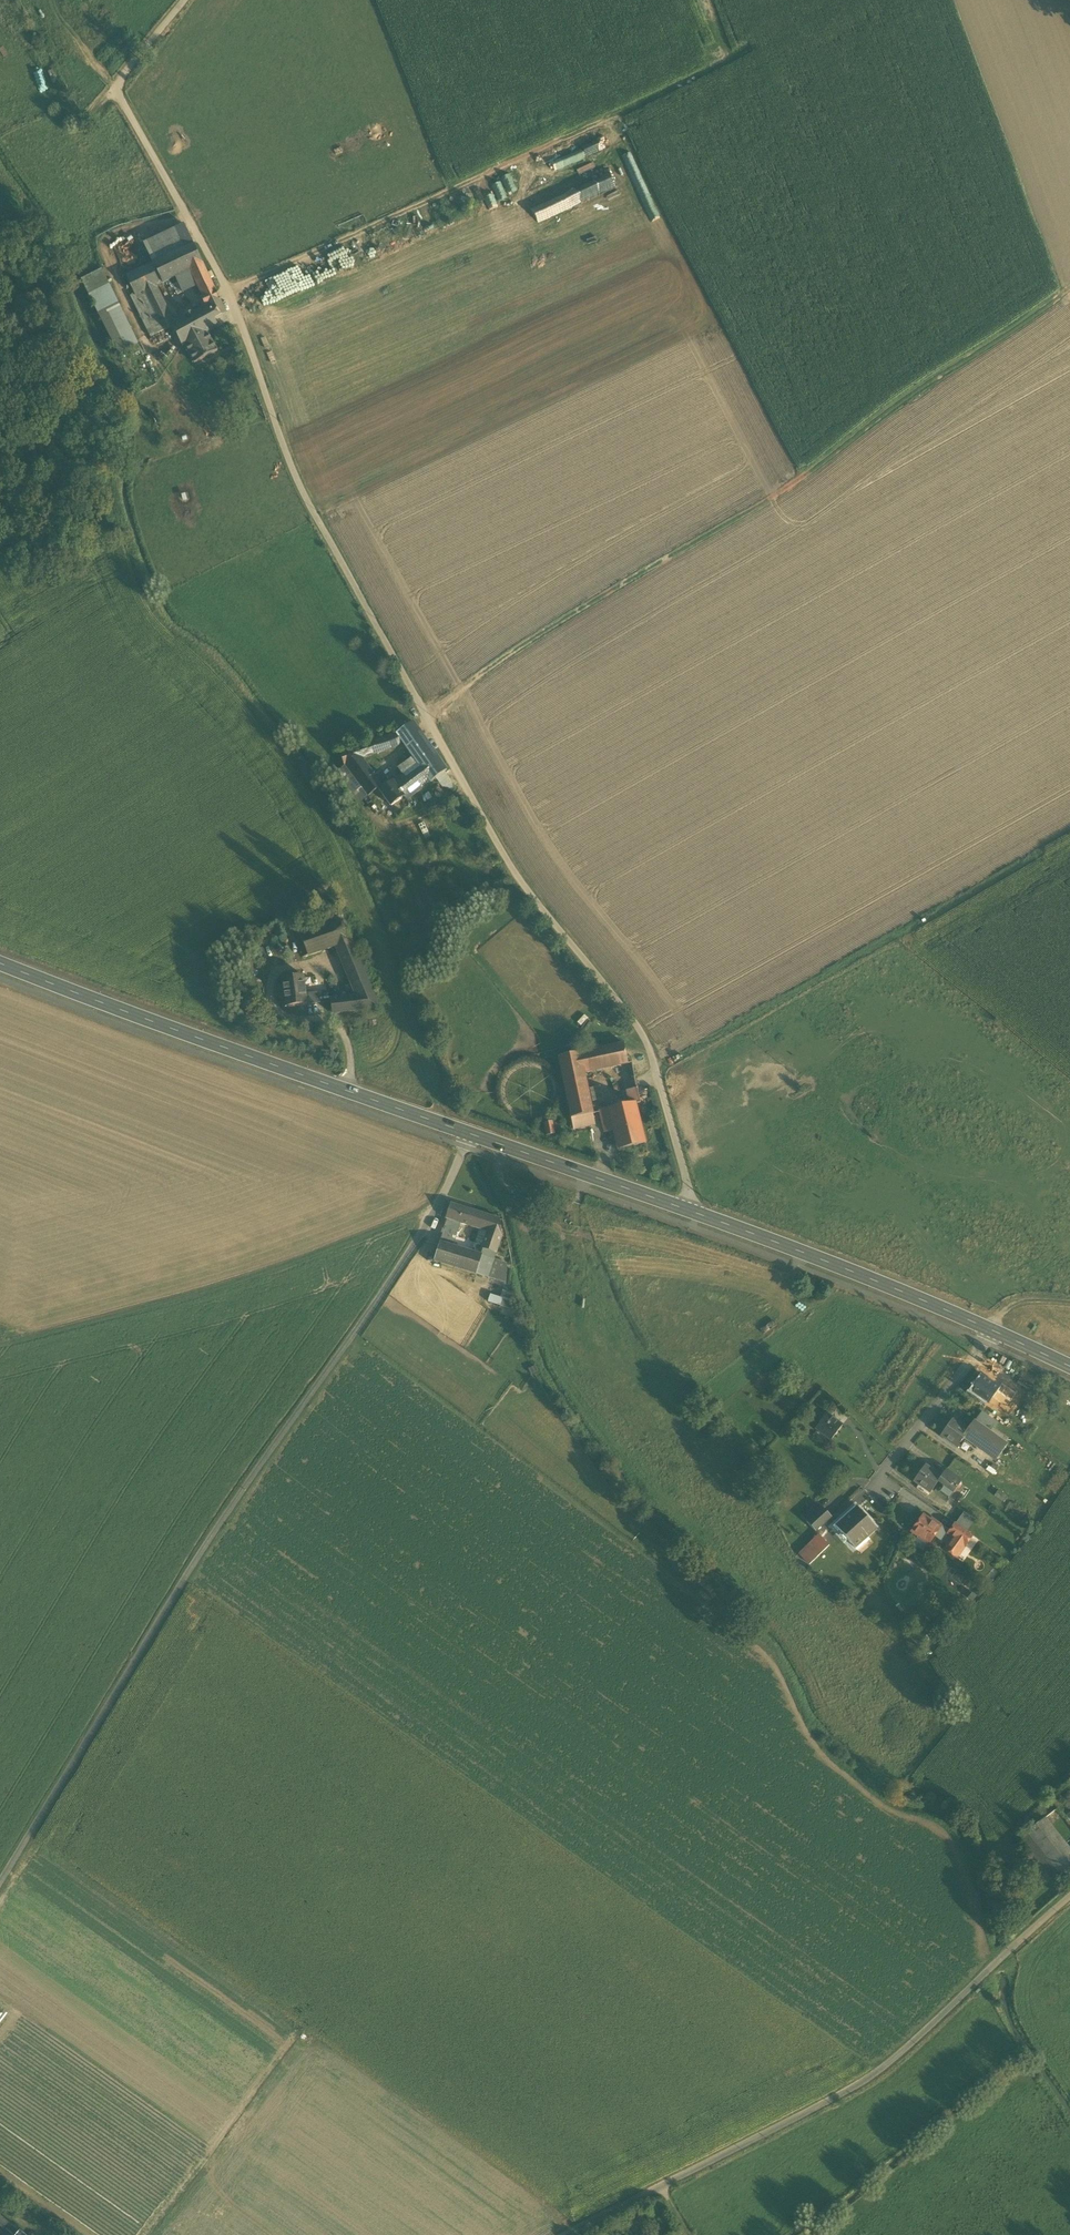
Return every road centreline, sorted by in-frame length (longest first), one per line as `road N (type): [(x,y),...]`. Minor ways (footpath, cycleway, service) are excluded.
road 1 (unclassified): [(197,0),(122,91),(229,292),(292,472),(528,892),(652,1047),(695,1213)]
road 2 (residential): [(0,1887),(214,1529),(440,1208),(470,1134)]
road 3 (track): [(429,717),(574,614),(754,518),(1069,282)]
road 4 (residential): [(1069,1899),(856,2087),(568,2234)]
road 5 (secondary): [(470,1134),(0,963)]
road 6 (track): [(657,1070),(1069,845)]
road 7 (track): [(440,1208),(417,1210),(300,1270),(0,1348)]
road 8 (secondary): [(993,1330),(695,1213)]
road 9 (secondary): [(695,1213),(470,1134)]
road 10 (residential): [(993,1330),(872,1488),(895,1514)]

